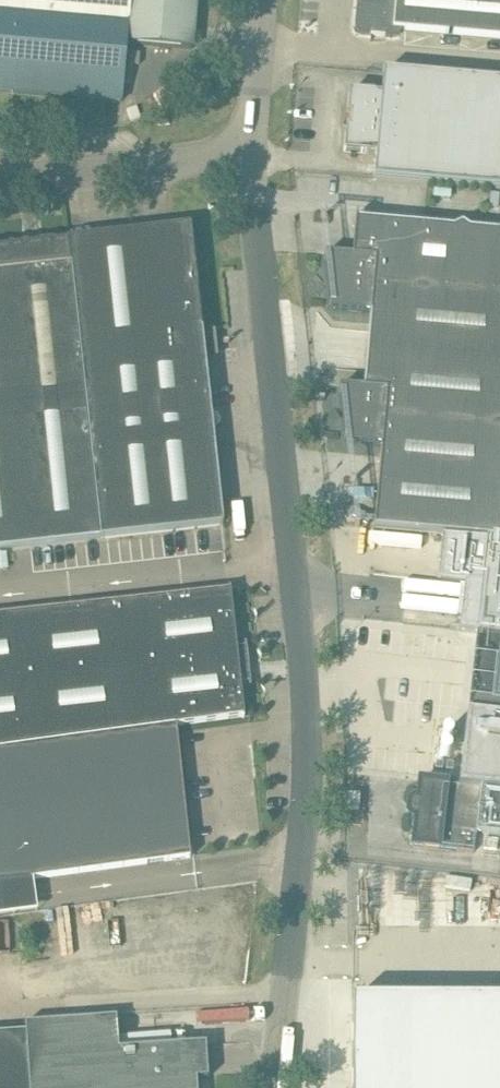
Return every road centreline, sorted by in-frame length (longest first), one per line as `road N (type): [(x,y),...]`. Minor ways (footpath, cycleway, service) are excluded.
road 1 (unclassified): [(277,1087),(311,794),(310,682),(249,154)]
road 2 (unclassified): [(0,180),(249,154)]
road 3 (unclassified): [(249,154),(262,0)]

